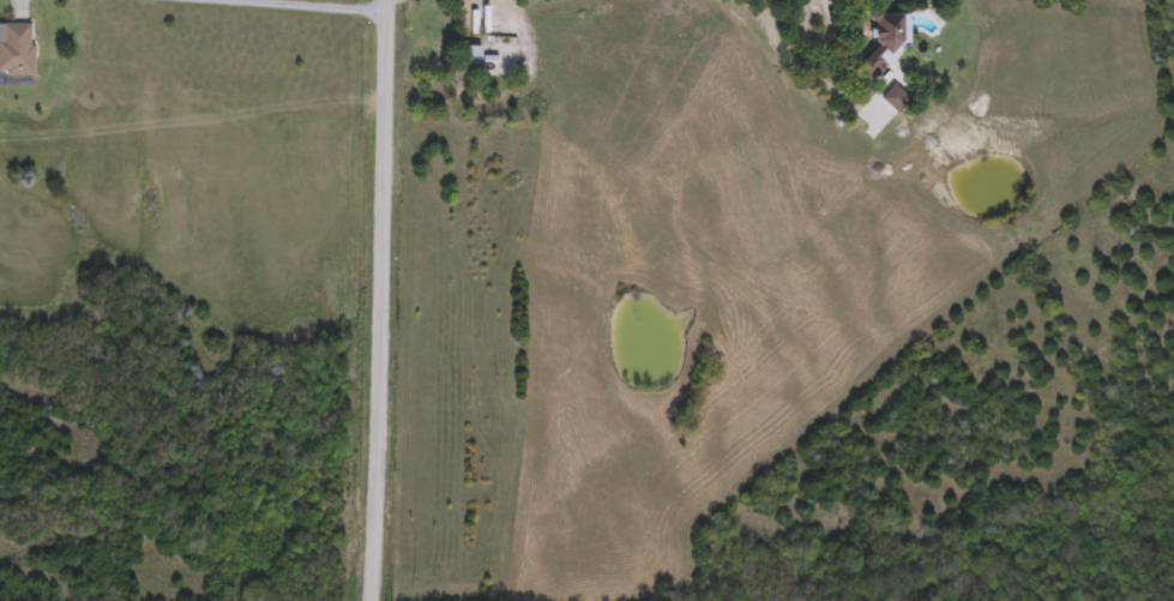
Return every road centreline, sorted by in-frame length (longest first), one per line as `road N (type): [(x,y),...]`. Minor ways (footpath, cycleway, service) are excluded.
road 1 (residential): [(383,0),(372,600)]

